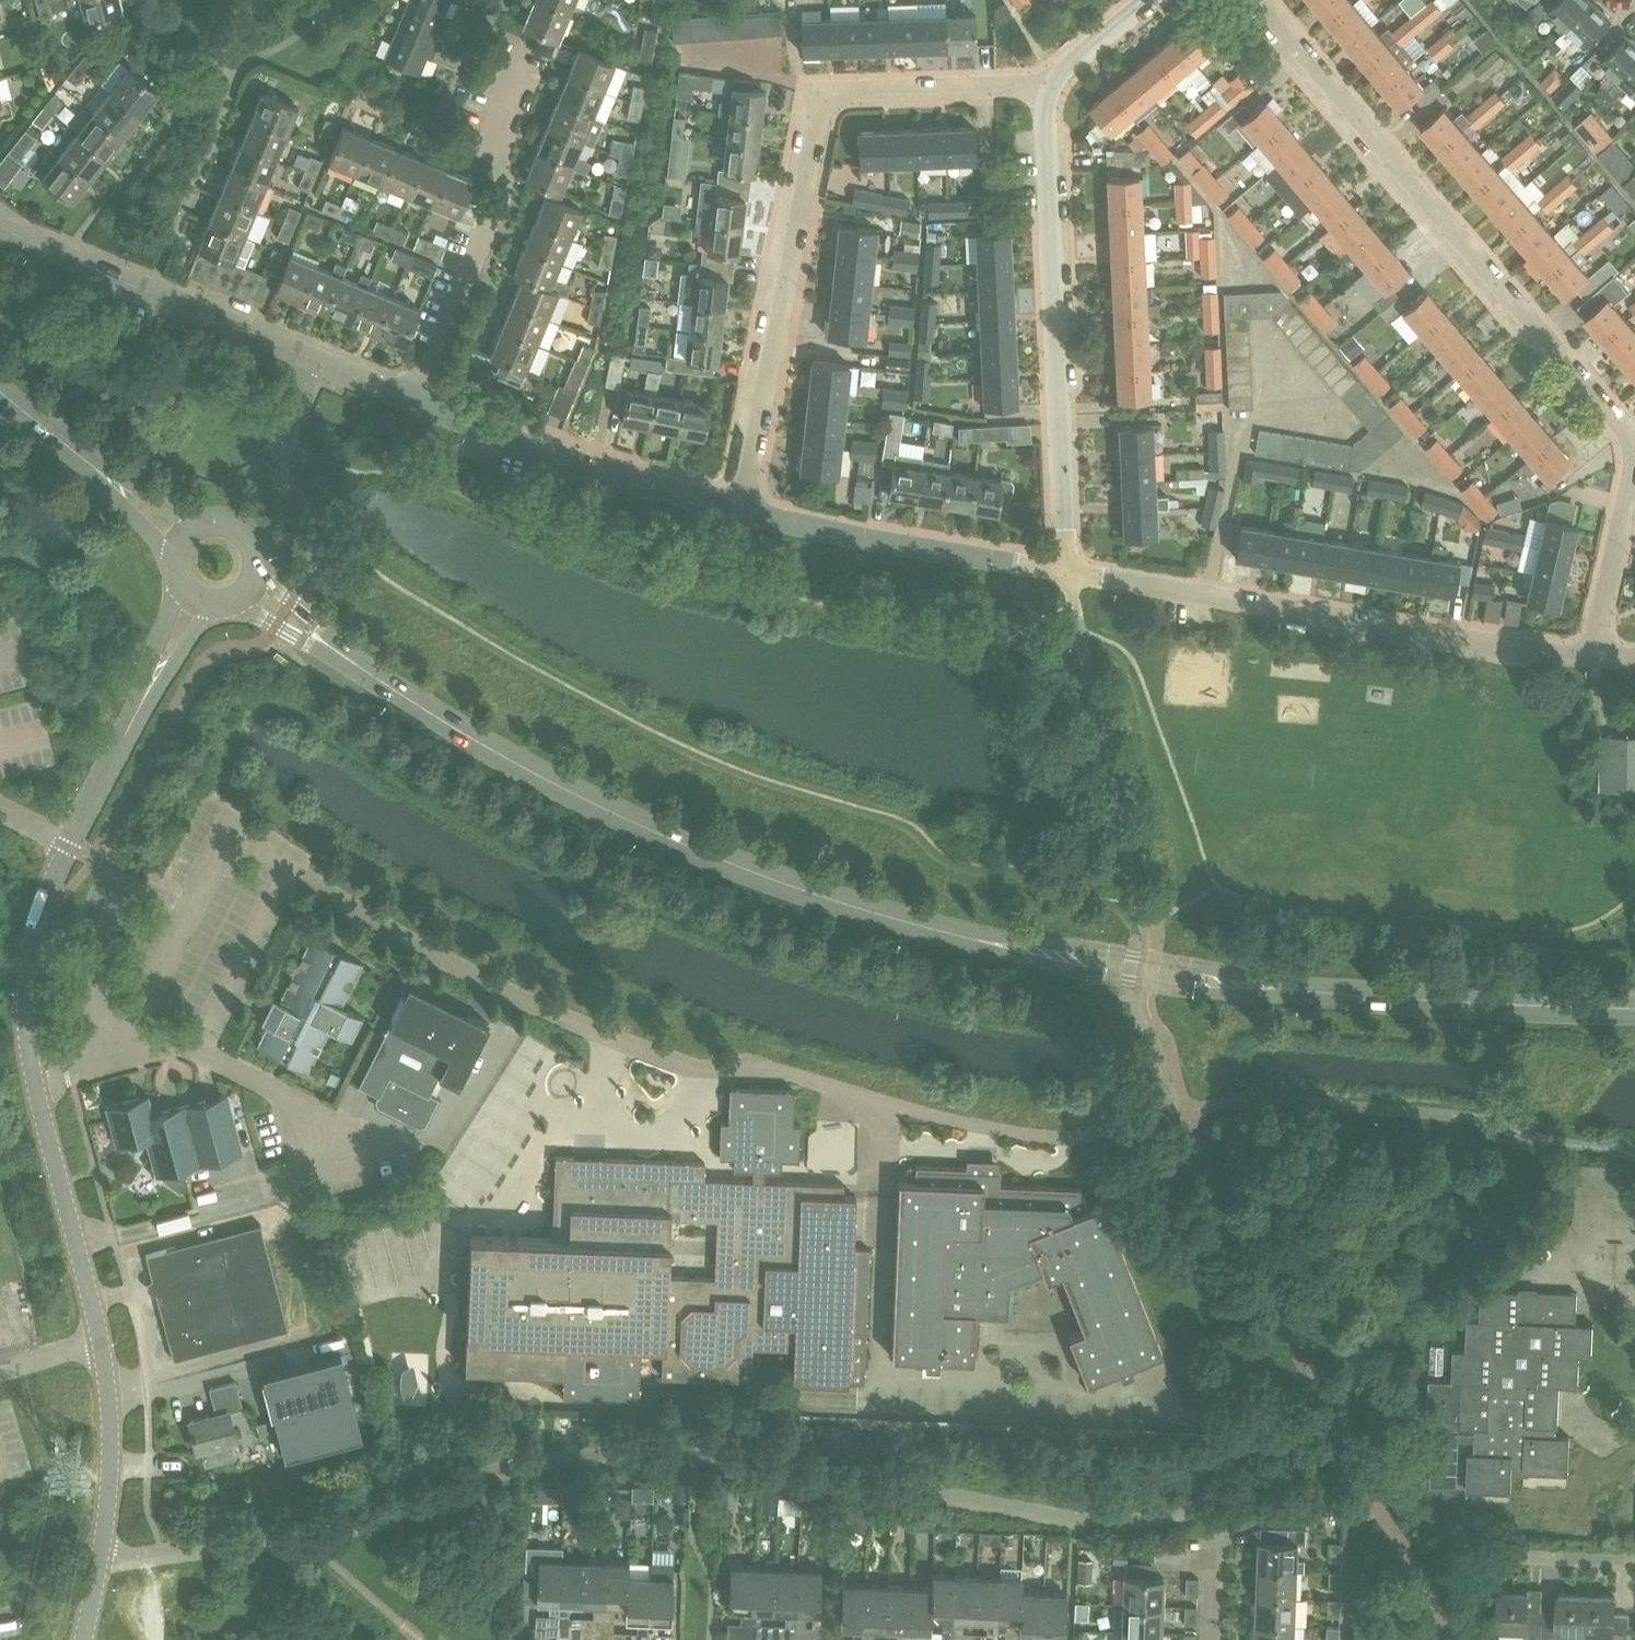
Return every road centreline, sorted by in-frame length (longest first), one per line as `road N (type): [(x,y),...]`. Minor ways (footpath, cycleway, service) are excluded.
road 1 (tertiary): [(1634,1004),(1146,980),(929,930),(799,890),(641,826),(474,740),(259,596)]
road 2 (unclassified): [(83,1639),(111,1482),(109,1393),(93,1300),(33,1084),(28,961),(68,845),(190,609)]
road 3 (residential): [(1255,0),(1627,433),(1633,467),(1594,655)]
road 4 (residential): [(1045,86),(823,93),(742,508)]
road 5 (residential): [(1063,570),(1594,655)]
road 6 (residential): [(1063,570),(1045,86)]
road 7 (residential): [(0,216),(54,253),(416,401)]
road 8 (residential): [(416,401),(504,179),(498,149),(528,55)]
road 9 (residential): [(416,401),(556,454),(742,508)]
road 10 (residential): [(742,508),(1063,570)]
road 11 (tertiary): [(175,531),(0,389)]
road 12 (residential): [(709,1639),(710,1578),(689,1533),(689,1455)]
road 13 (residential): [(1634,1561),(1452,1555)]
road 14 (tertiary): [(259,596),(270,556),(250,521),(210,510),(175,531)]
road 15 (residential): [(1045,86),(1149,2)]
road 16 (residential): [(1068,1639),(1074,1538),(1084,1518)]

